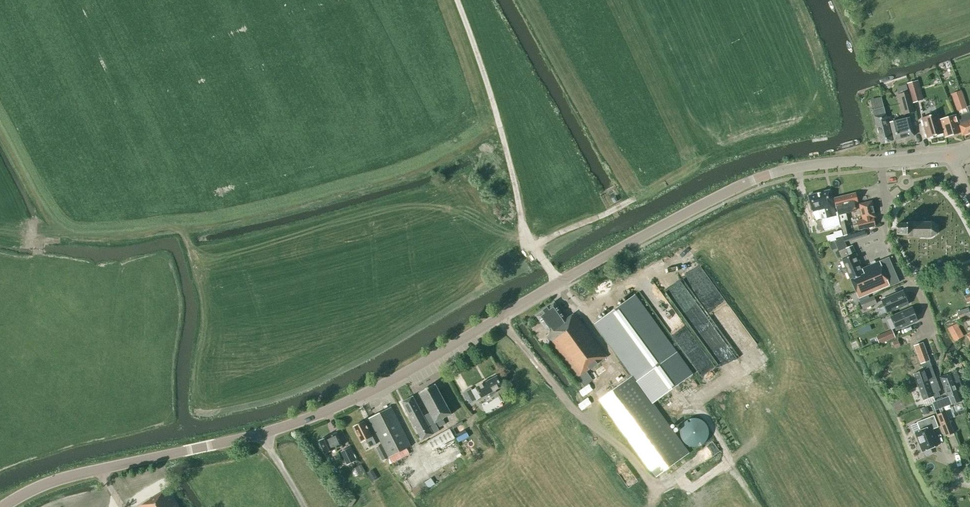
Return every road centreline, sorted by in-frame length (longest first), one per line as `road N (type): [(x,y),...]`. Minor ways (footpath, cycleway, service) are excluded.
road 1 (tertiary): [(11,506),(92,473),(296,423),(444,353),(758,178),(883,162)]
road 2 (track): [(559,286),(524,223),(458,0)]
road 3 (residential): [(883,162),(885,236),(931,327)]

